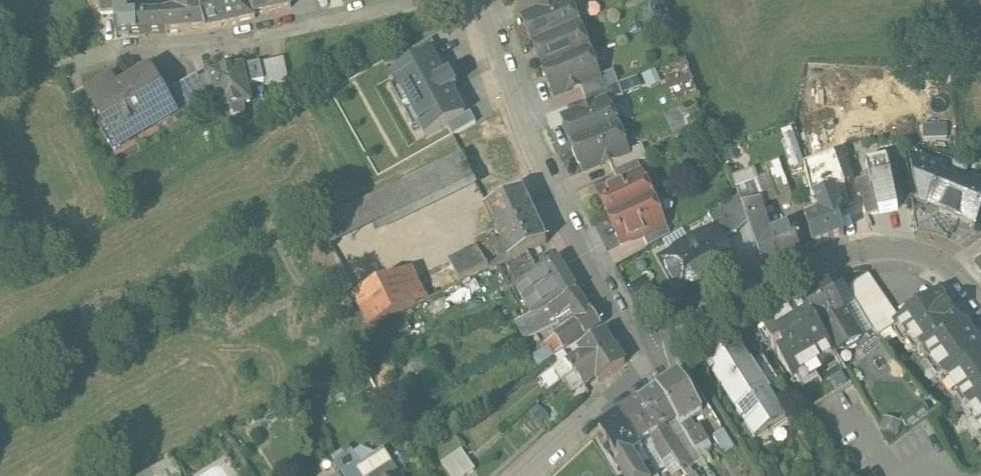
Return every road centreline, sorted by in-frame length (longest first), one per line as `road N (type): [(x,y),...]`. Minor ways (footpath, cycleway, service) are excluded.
road 1 (residential): [(484,0),(521,116),(559,202),(655,361)]
road 2 (residential): [(655,361),(775,283),(843,253),(925,253),(980,303)]
road 3 (residential): [(413,0),(202,43),(70,58)]
road 4 (residential): [(655,361),(531,475)]

